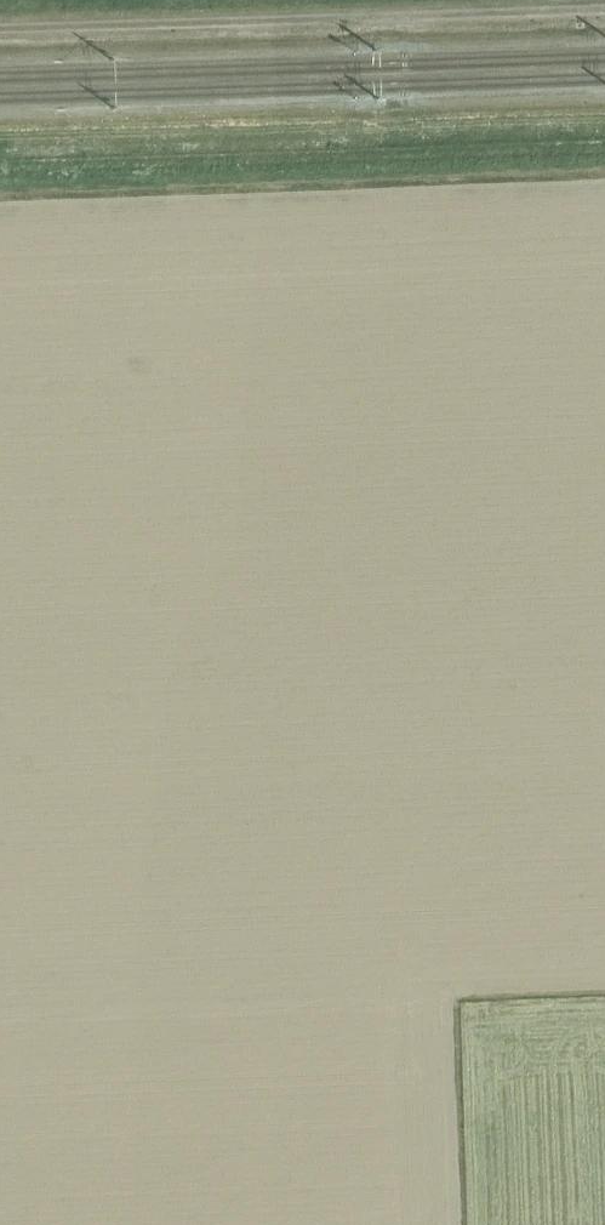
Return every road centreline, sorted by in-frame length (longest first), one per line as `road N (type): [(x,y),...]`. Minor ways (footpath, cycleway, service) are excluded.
road 1 (track): [(0,29),(604,8)]

